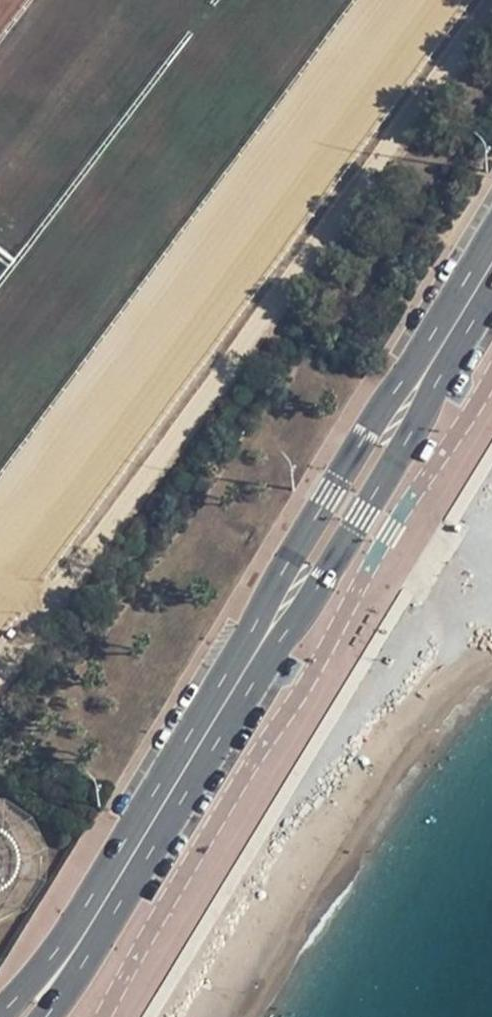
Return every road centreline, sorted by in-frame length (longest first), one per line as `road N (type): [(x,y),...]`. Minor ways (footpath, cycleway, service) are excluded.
road 1 (primary): [(491,226),(83,905),(0,1016)]
road 2 (primary): [(43,1016),(105,932),(491,300)]
road 3 (track): [(491,15),(0,682)]

